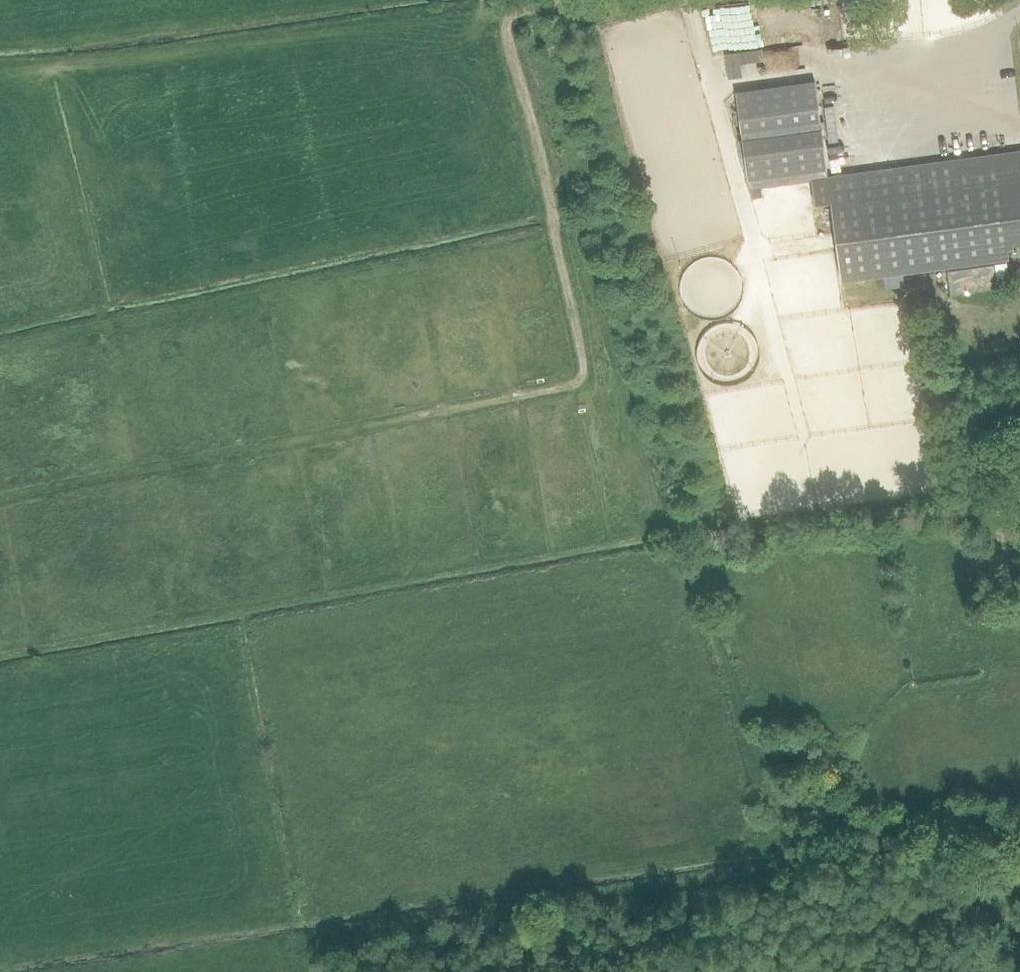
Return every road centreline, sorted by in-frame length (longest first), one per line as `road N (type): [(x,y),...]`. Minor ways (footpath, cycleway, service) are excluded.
road 1 (track): [(687,0),(756,253)]
road 2 (track): [(793,847),(1019,811)]

